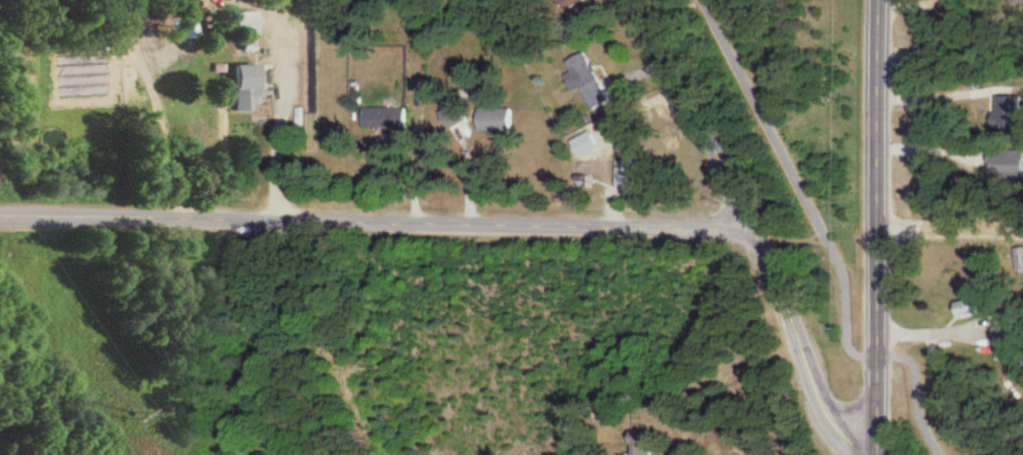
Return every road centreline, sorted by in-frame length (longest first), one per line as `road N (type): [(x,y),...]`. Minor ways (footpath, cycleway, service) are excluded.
road 1 (residential): [(0,218),(760,226)]
road 2 (residential): [(644,0),(760,226),(840,417),(886,439)]
road 3 (secondary): [(882,0),(886,454)]
road 4 (residential): [(885,231),(1022,231)]

